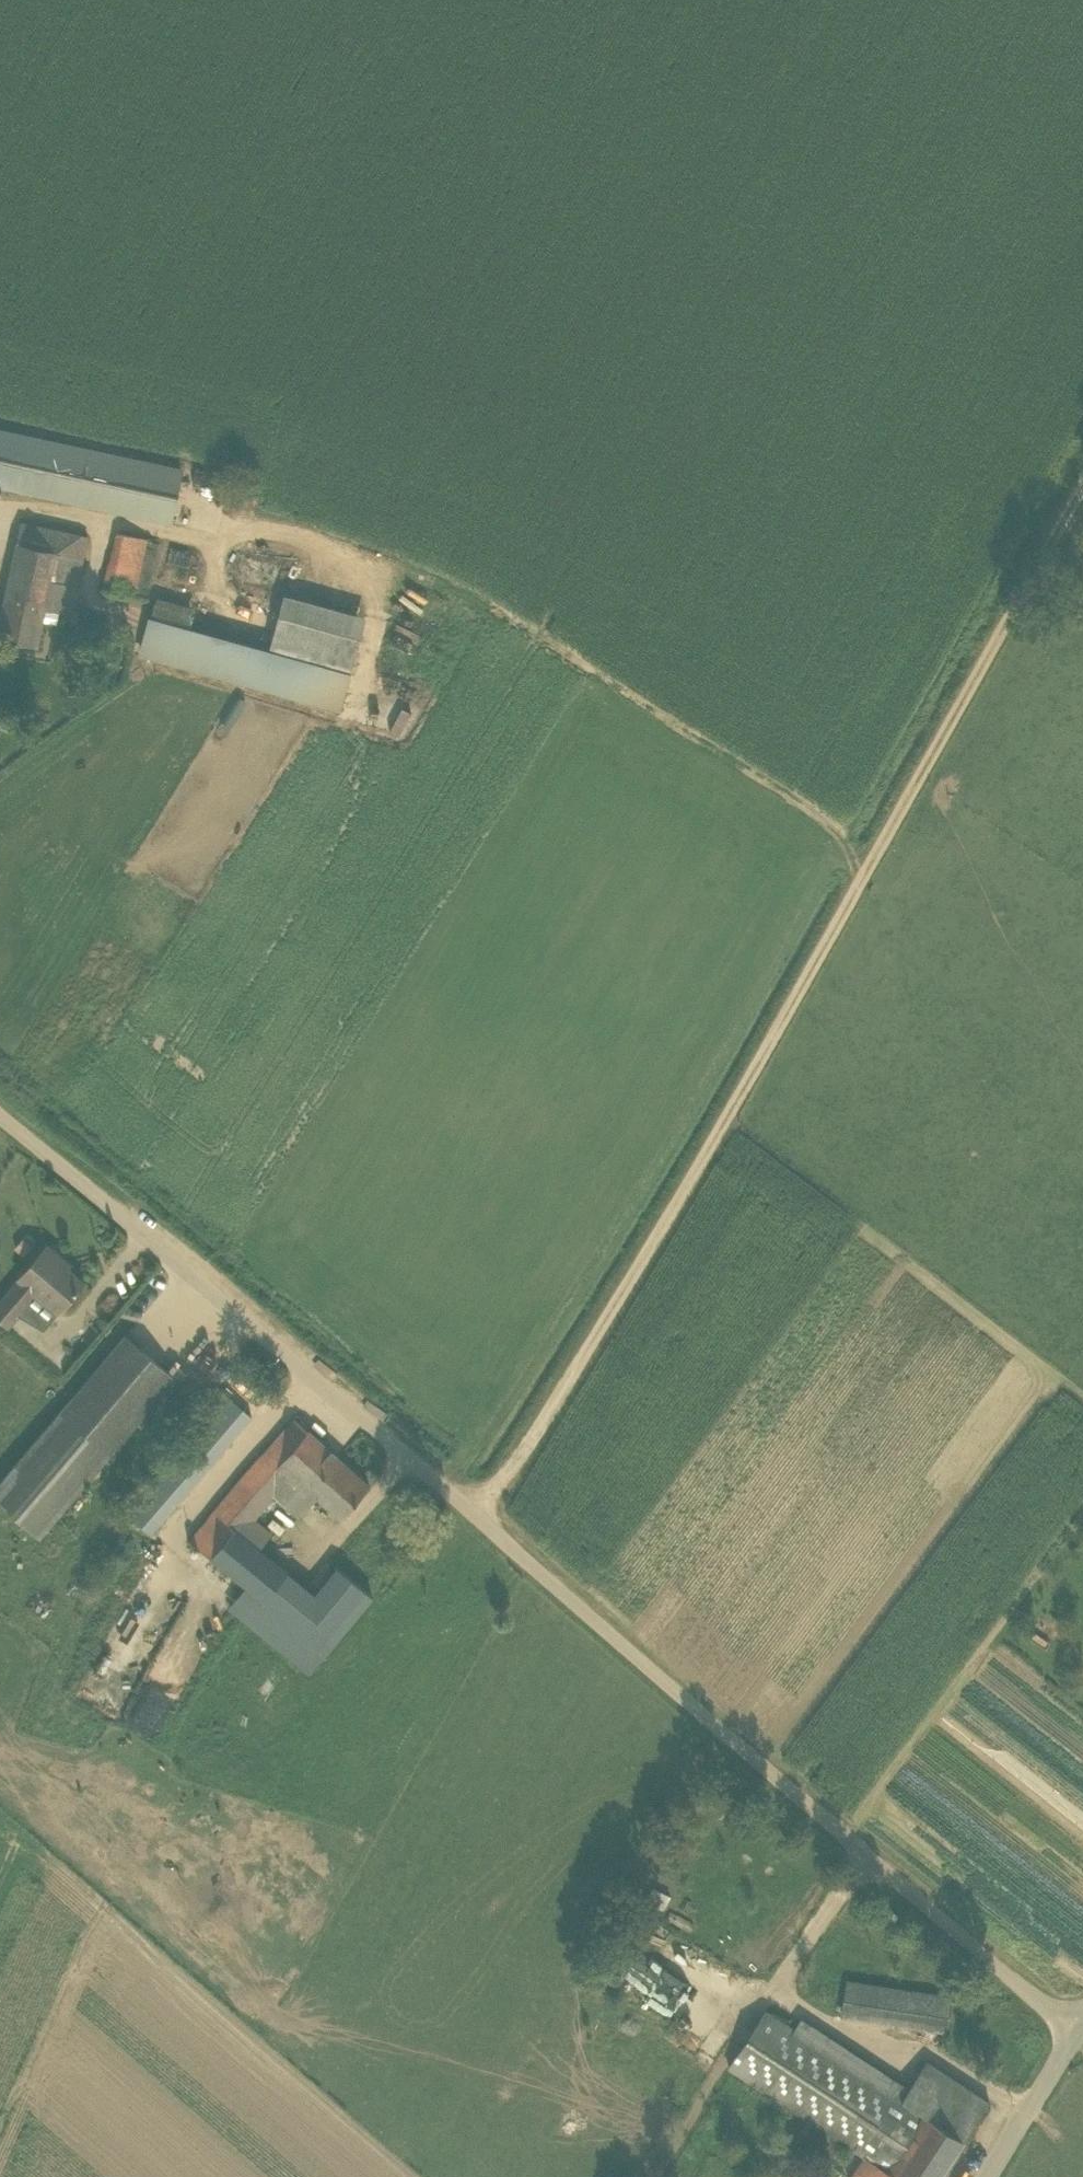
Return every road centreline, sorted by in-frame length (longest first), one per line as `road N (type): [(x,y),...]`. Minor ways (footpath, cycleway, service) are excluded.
road 1 (unclassified): [(1075,2035),(277,1340),(0,1113)]
road 2 (track): [(472,1512),(507,1474),(671,1213),(1082,484)]
road 3 (track): [(868,1853),(758,2004),(655,2176)]
road 4 (unclassified): [(989,2176),(1075,2035)]

